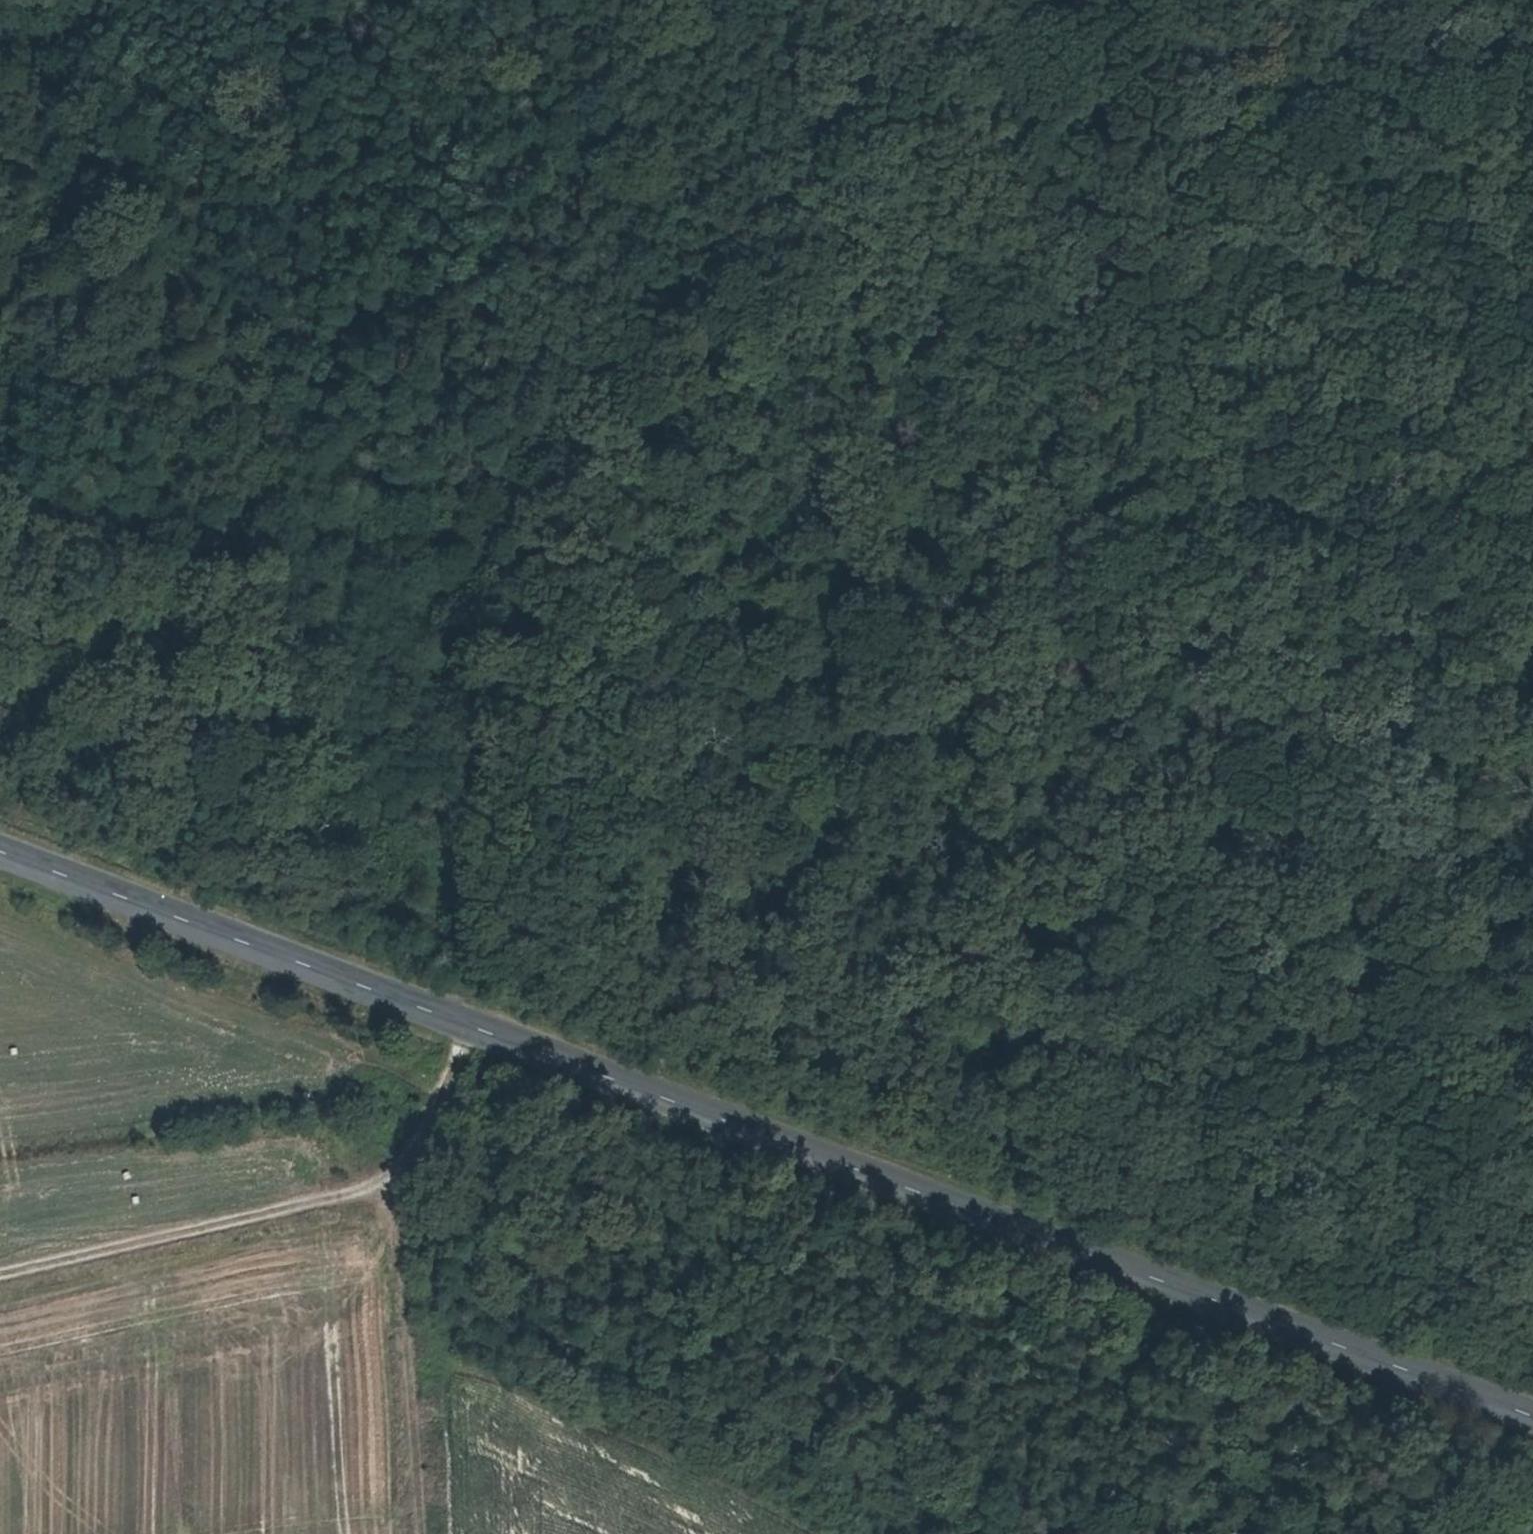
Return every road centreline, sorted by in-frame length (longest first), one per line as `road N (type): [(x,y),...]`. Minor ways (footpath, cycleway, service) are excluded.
road 1 (secondary): [(0,859),(1532,1426)]
road 2 (track): [(395,1180),(276,1218),(0,1273)]
road 3 (track): [(395,1180),(421,1533)]
road 4 (track): [(466,1031),(395,1180)]

